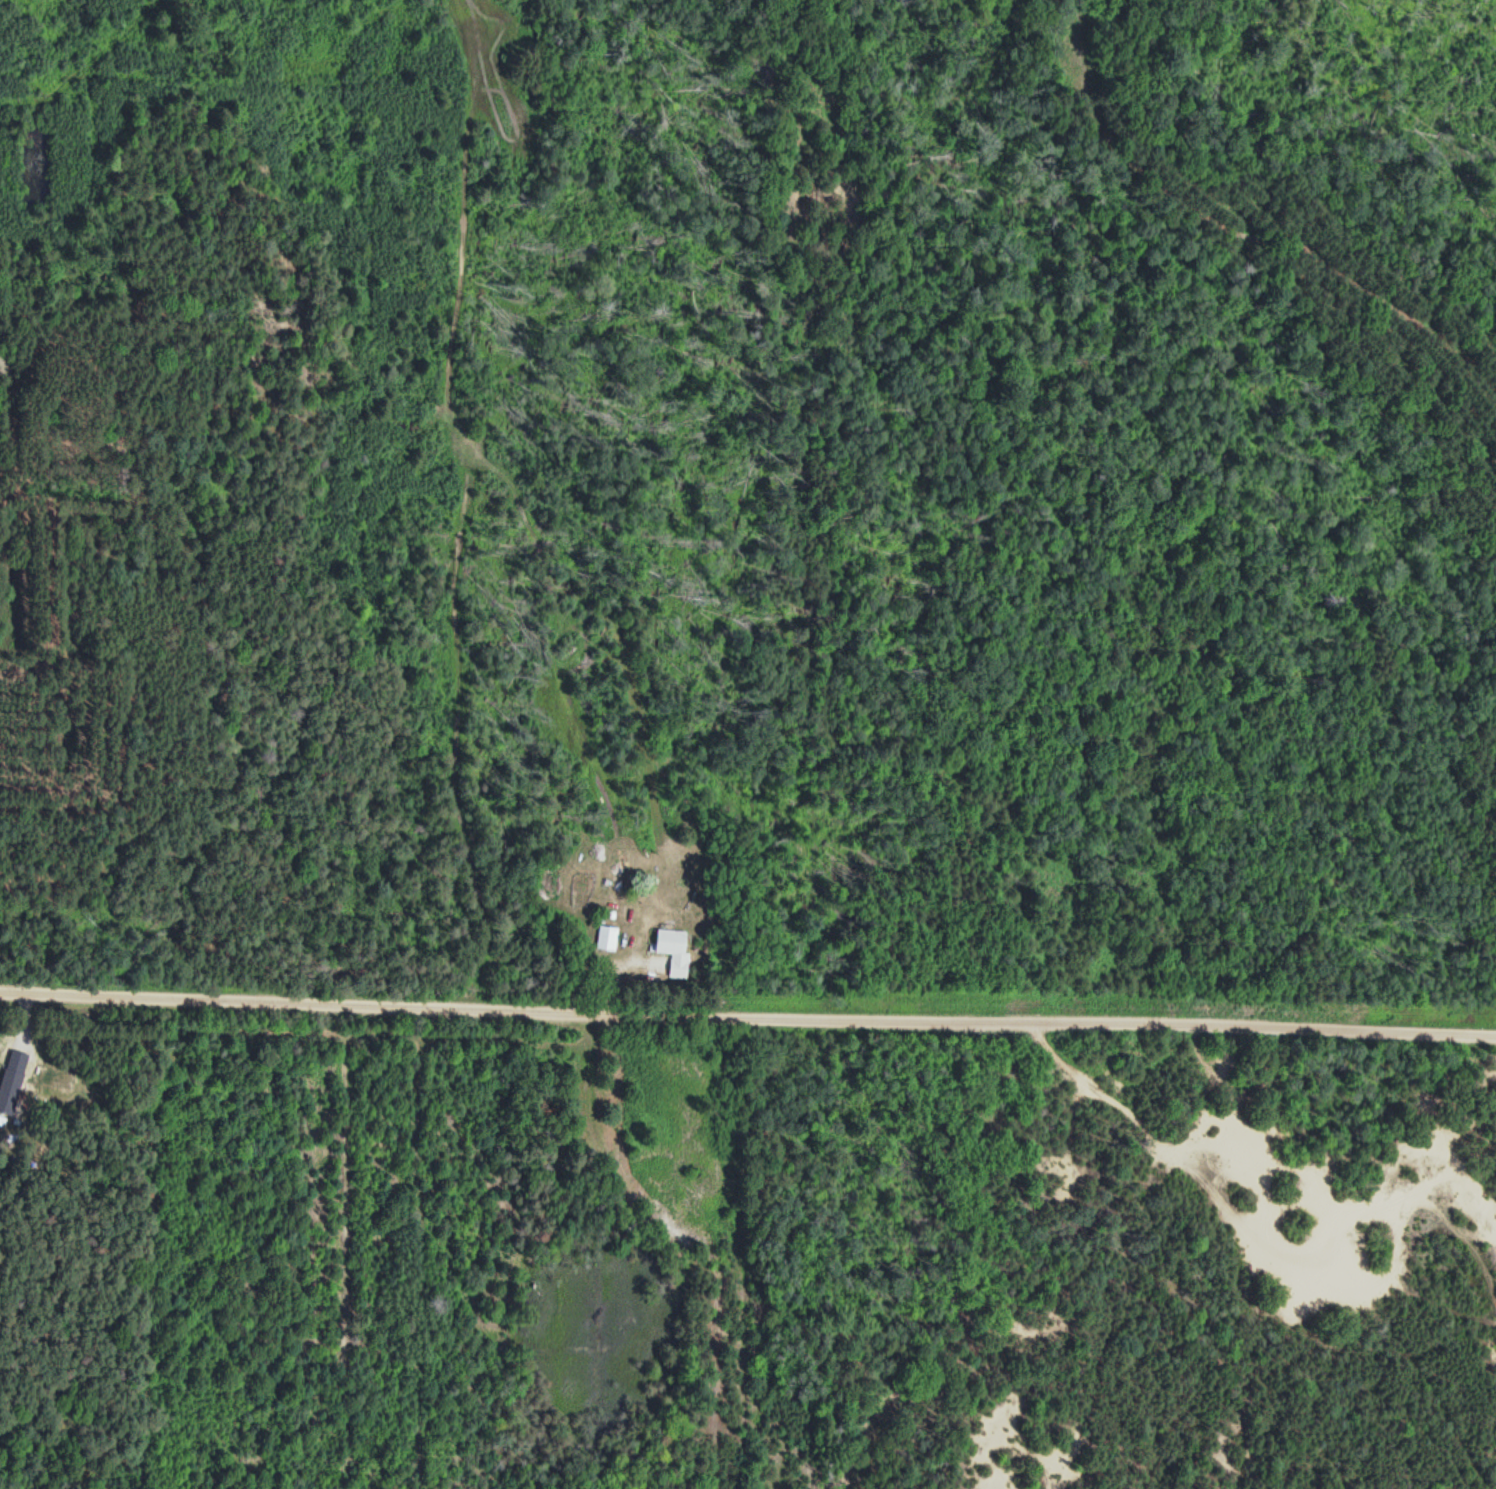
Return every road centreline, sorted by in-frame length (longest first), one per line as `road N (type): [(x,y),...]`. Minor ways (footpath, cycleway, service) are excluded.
road 1 (residential): [(0,978),(1495,1028)]

